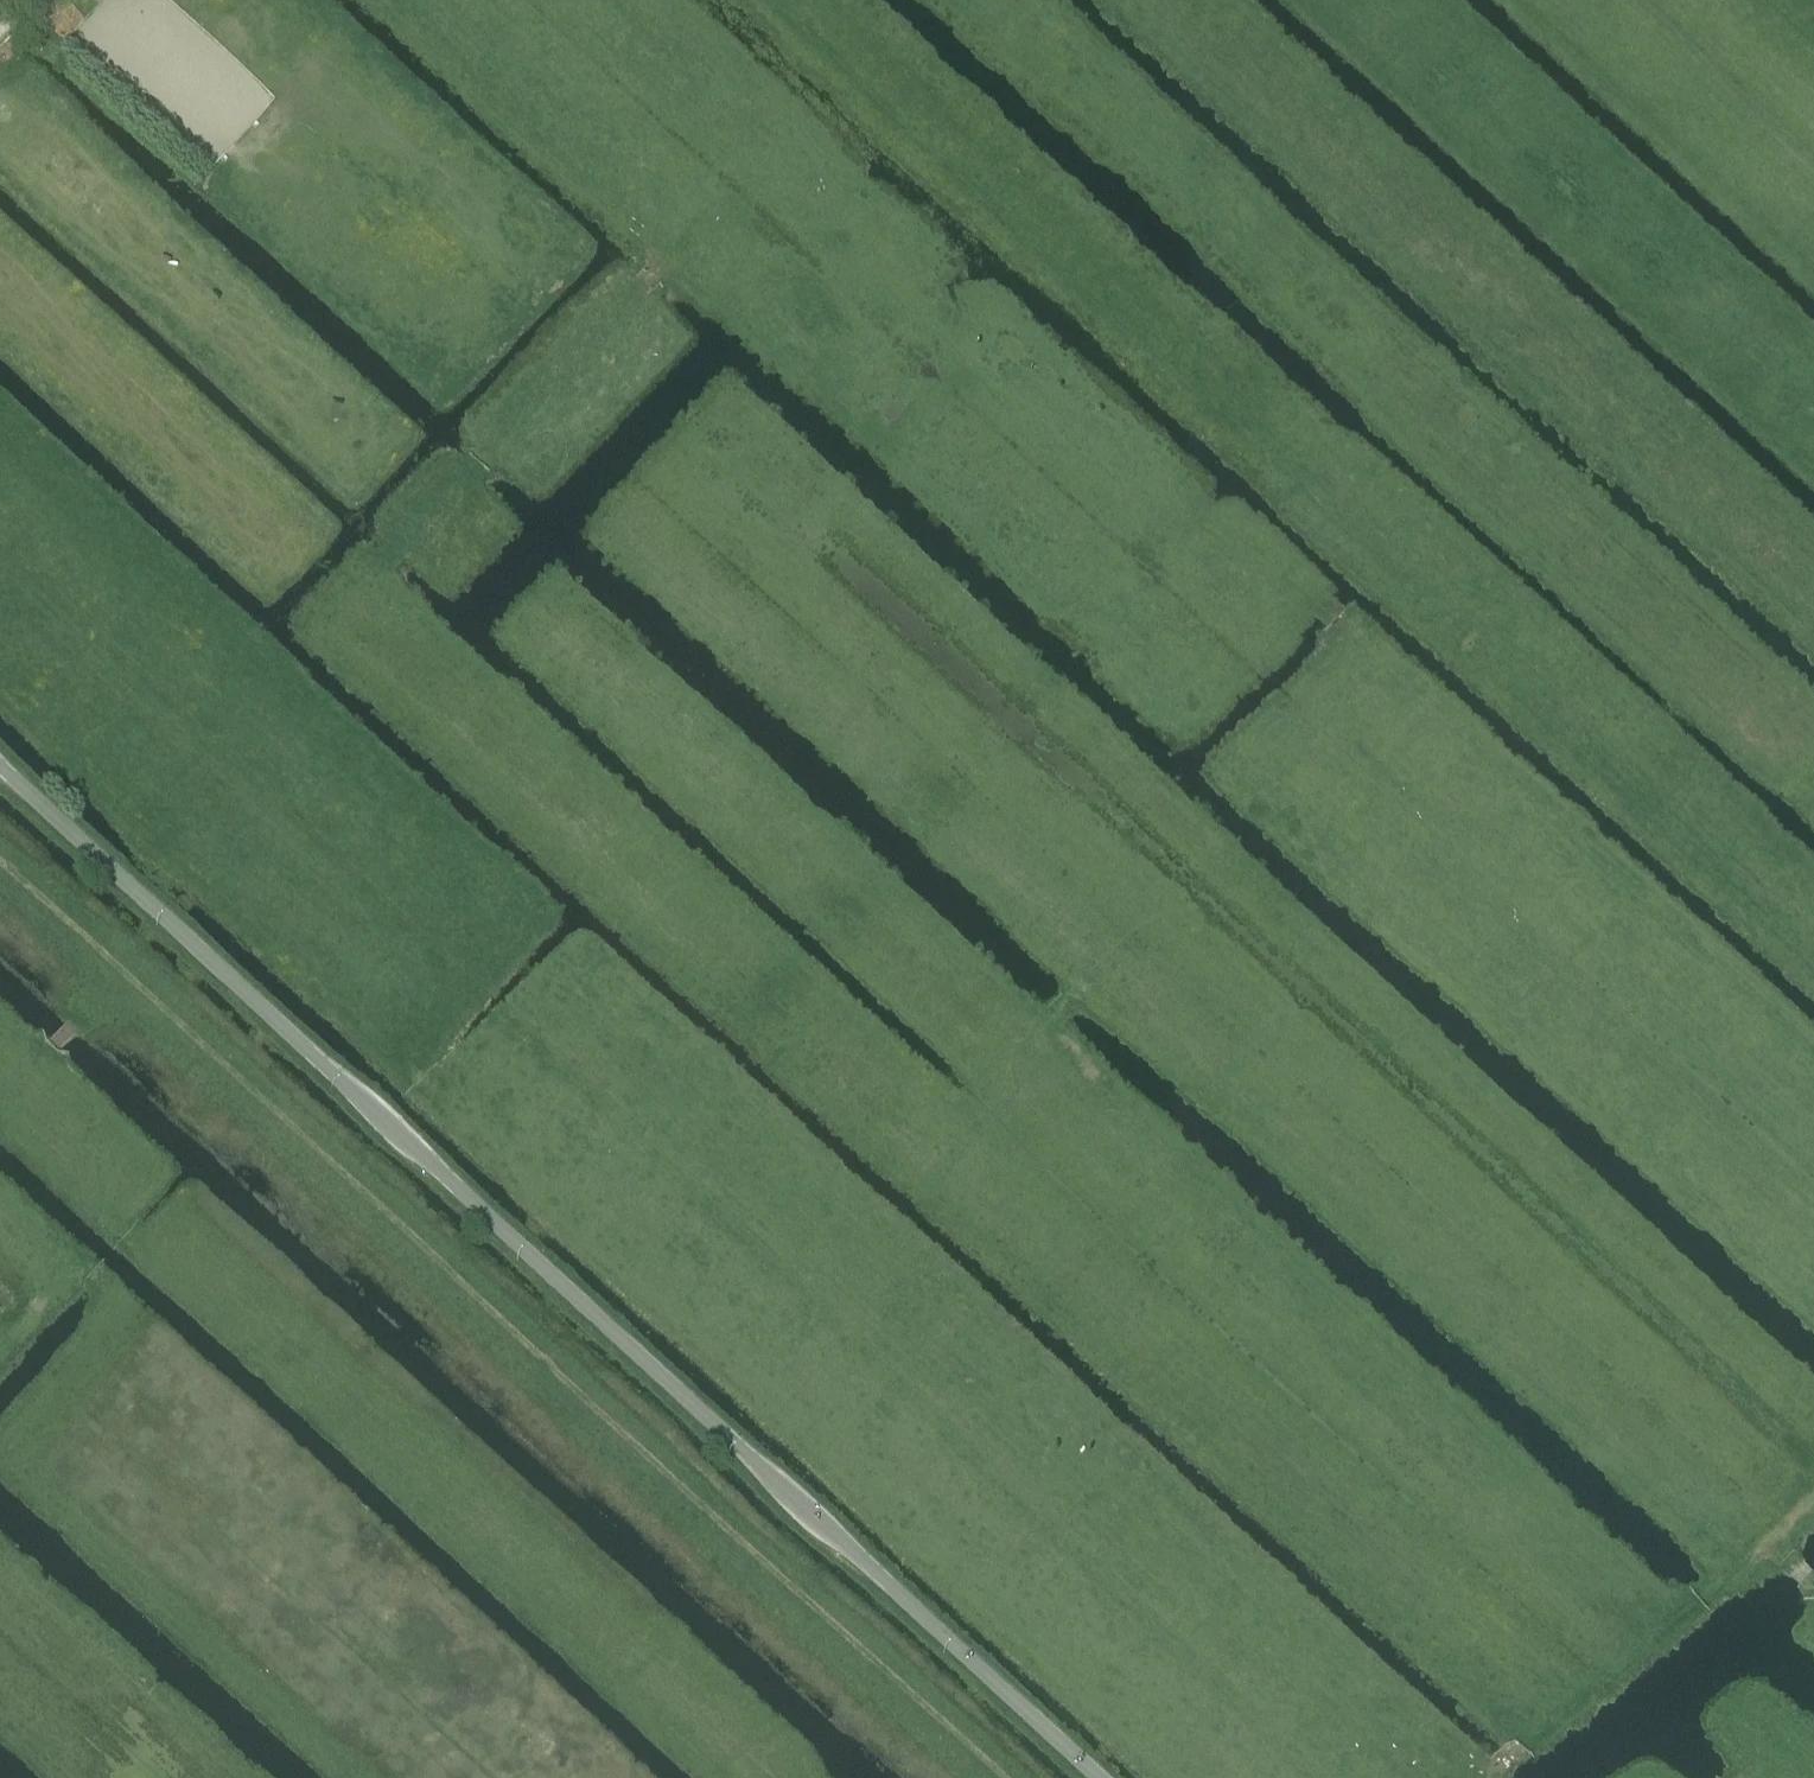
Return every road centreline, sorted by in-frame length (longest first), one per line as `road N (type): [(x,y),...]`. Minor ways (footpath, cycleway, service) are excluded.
road 1 (tertiary): [(1103,1777),(0,767)]
road 2 (track): [(1813,1512),(1792,1559),(1717,1590),(1477,1777)]

